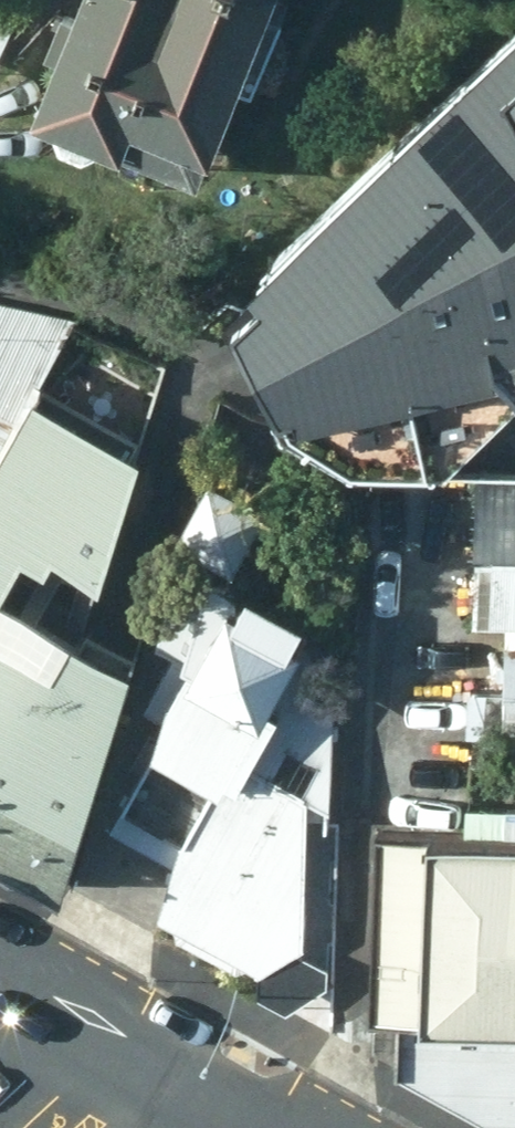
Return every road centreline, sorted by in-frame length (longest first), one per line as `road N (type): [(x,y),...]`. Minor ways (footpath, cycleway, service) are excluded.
road 1 (residential): [(246,1127),(0,995)]

